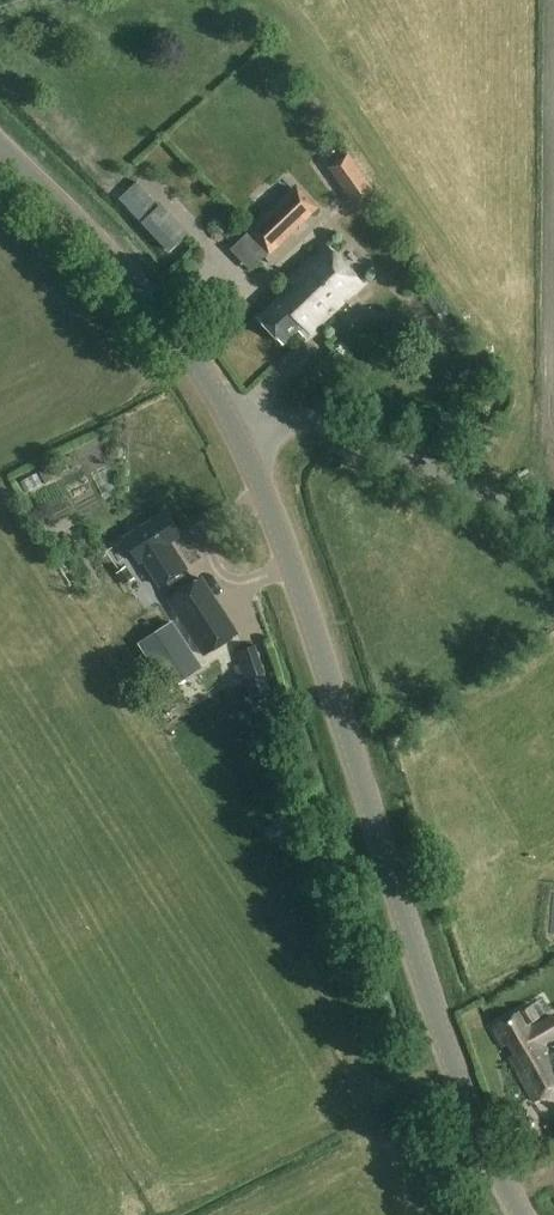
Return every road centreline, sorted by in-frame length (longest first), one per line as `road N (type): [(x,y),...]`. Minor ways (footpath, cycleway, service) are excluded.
road 1 (tertiary): [(524,1214),(454,1072),(243,427)]
road 2 (tertiary): [(243,427),(141,290),(0,144)]
road 3 (unclassified): [(553,528),(343,429),(294,418),(243,427)]

